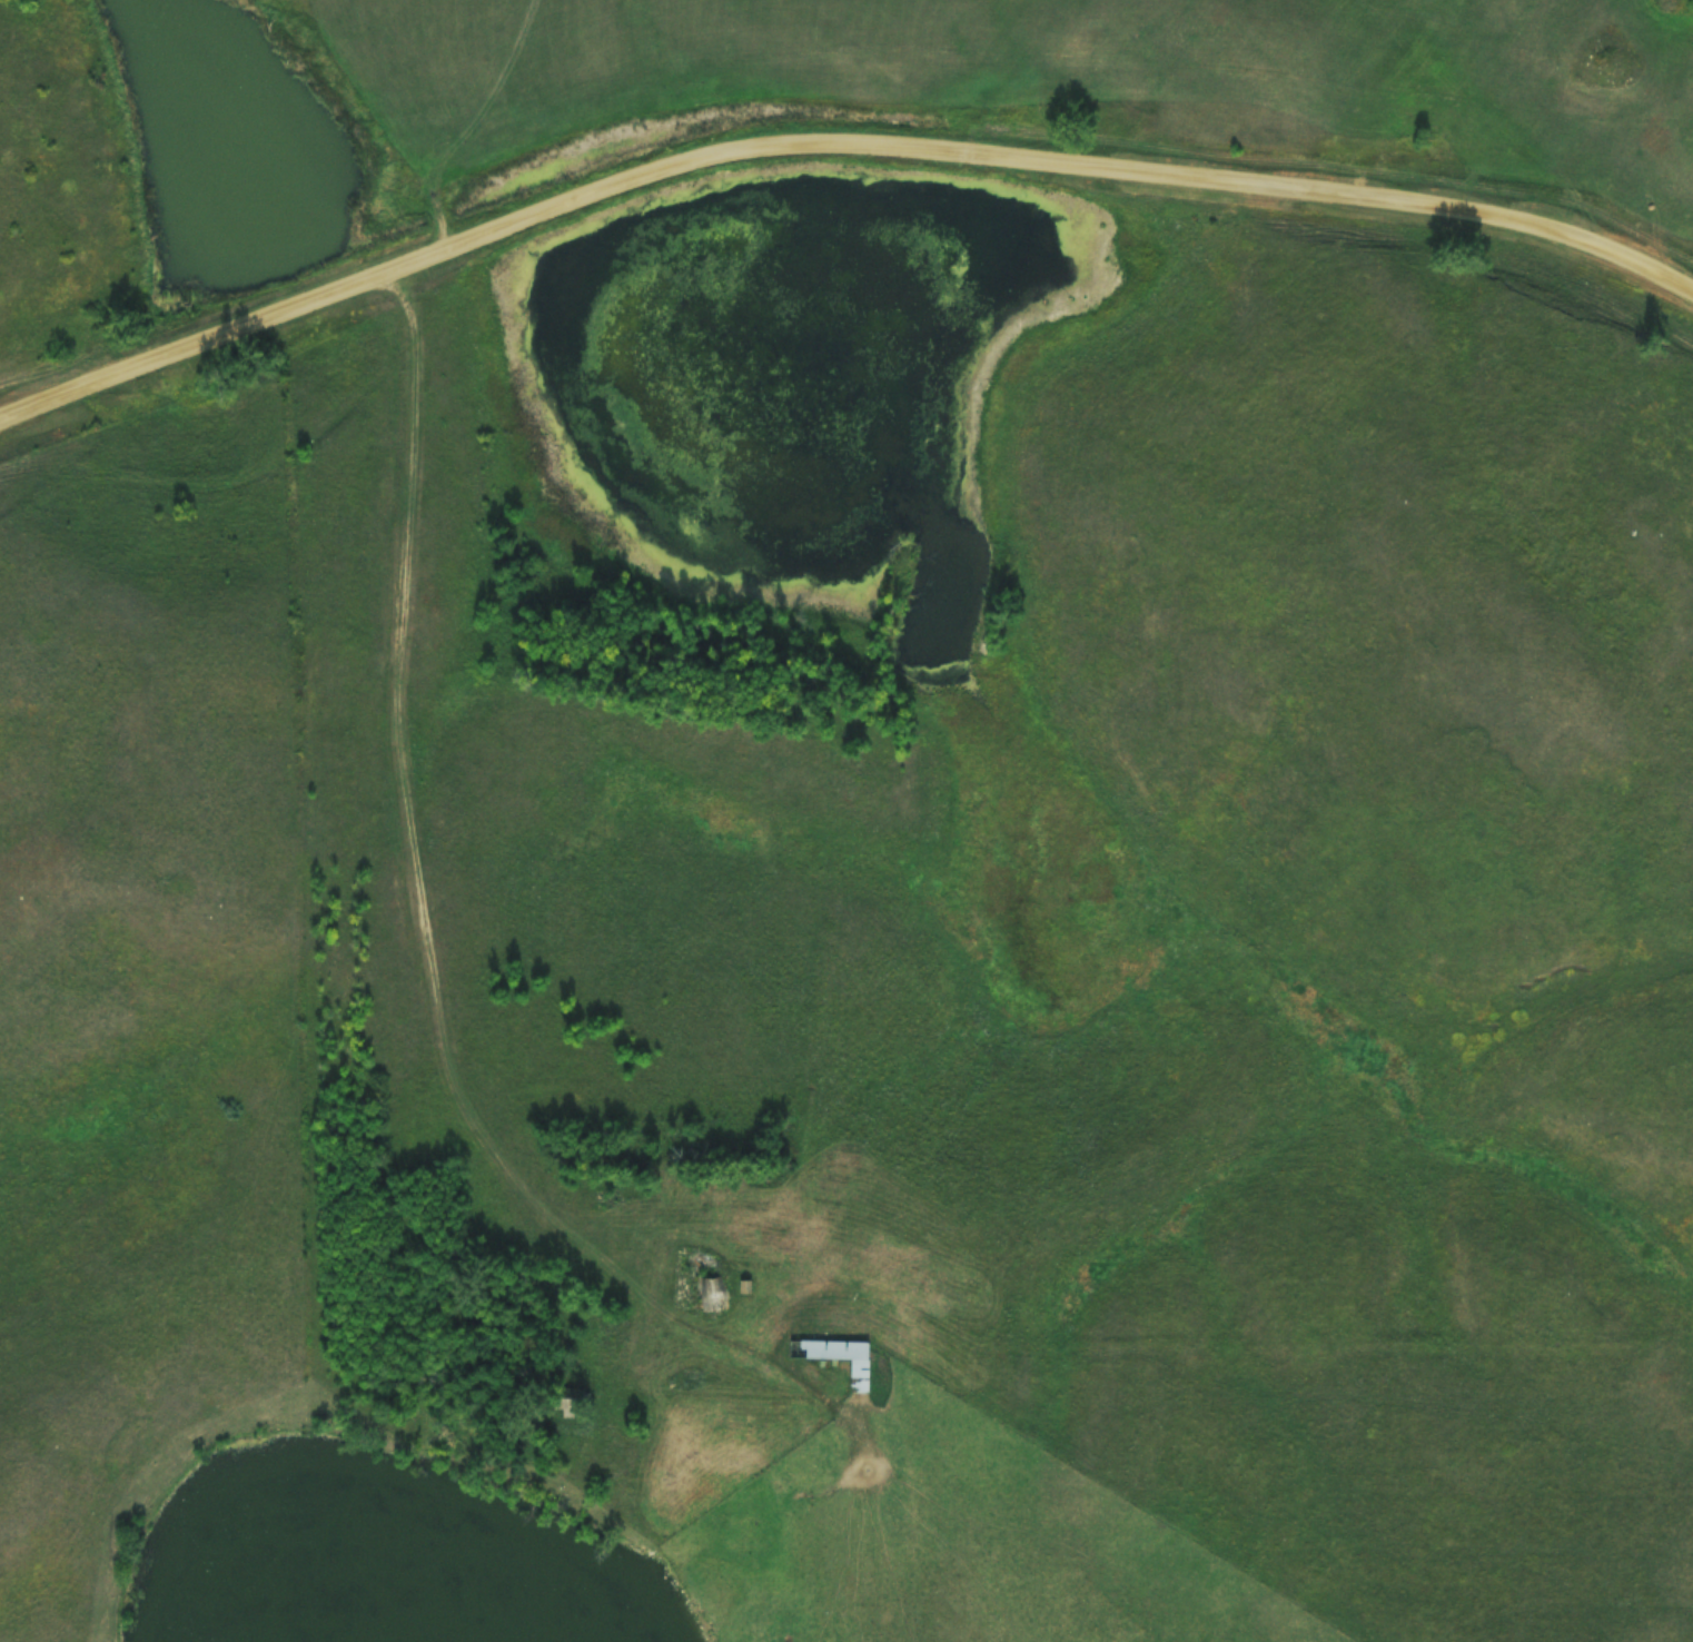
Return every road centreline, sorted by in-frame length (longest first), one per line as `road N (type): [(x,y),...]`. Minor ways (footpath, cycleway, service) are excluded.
road 1 (residential): [(1692,297),(1595,249),(1477,219),(993,158),(774,148),(586,198),(0,420)]

